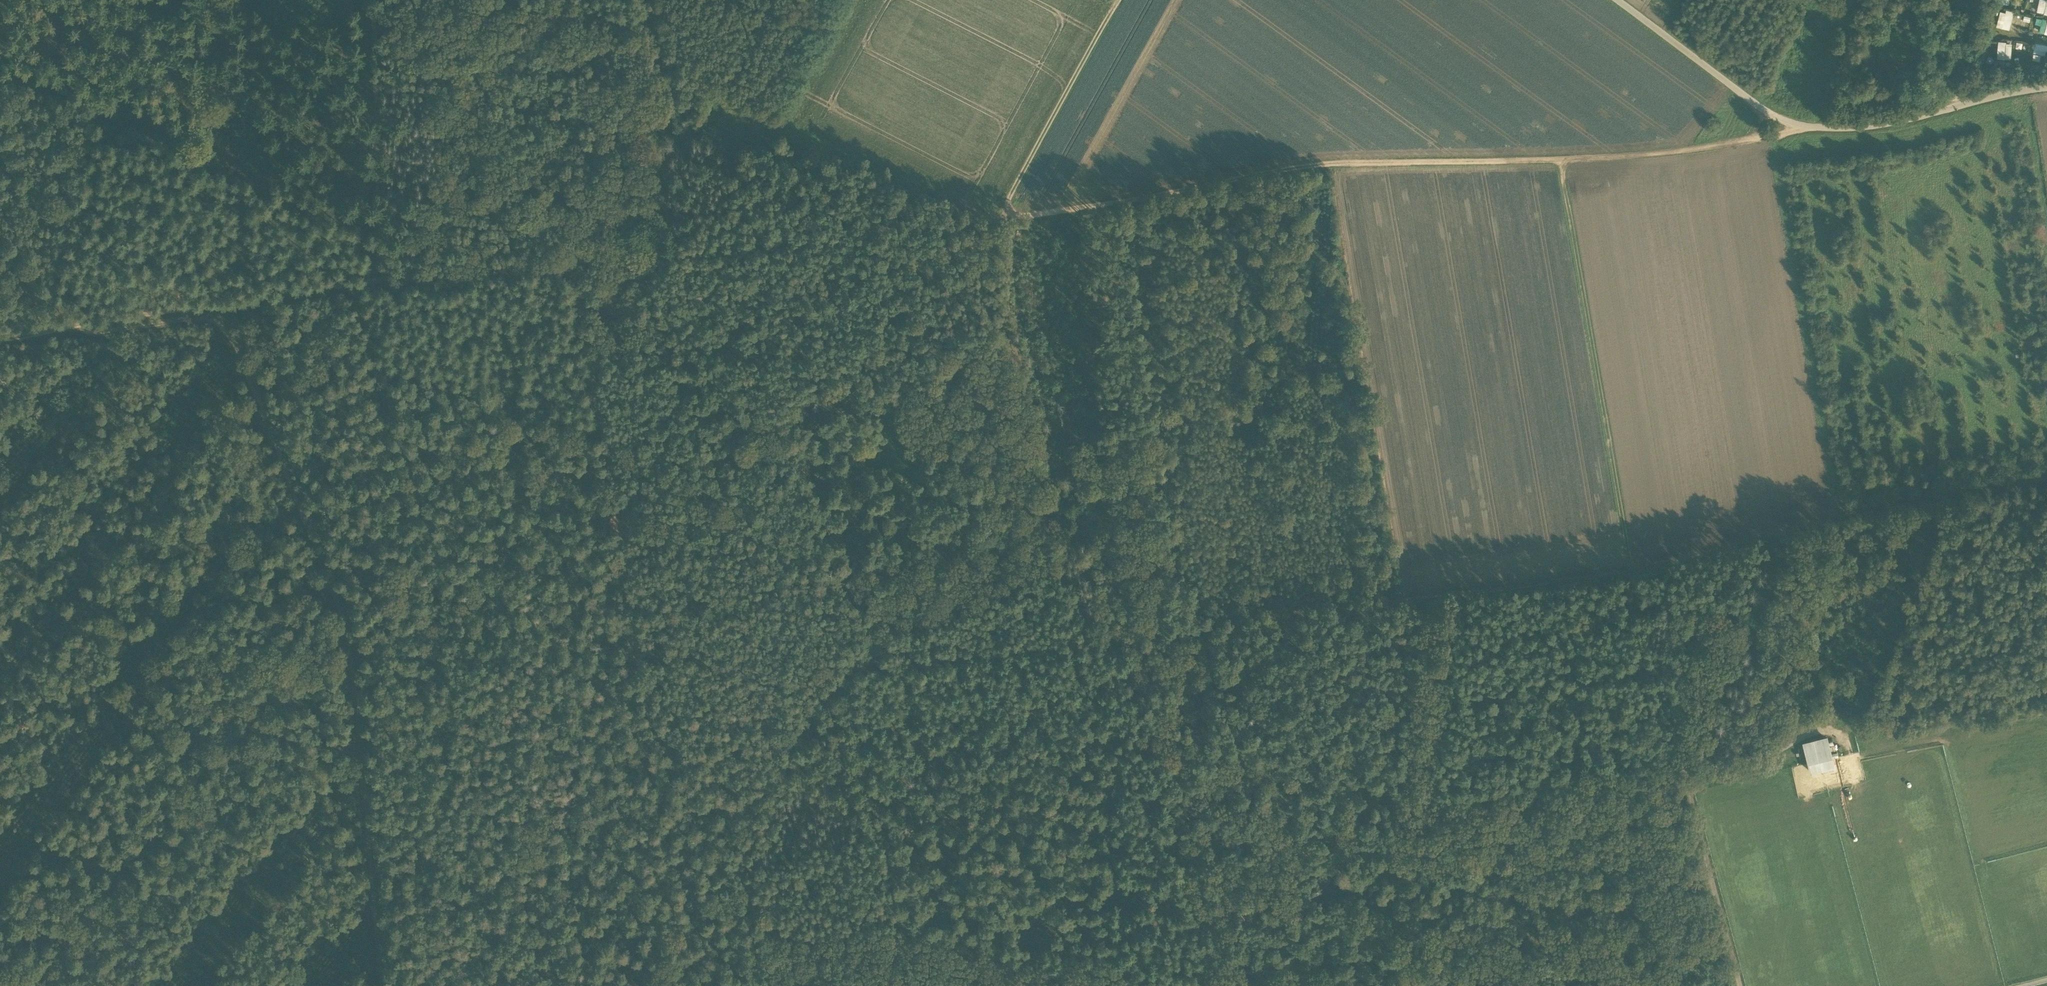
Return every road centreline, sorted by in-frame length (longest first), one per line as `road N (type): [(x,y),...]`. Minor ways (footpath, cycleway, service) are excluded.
road 1 (track): [(1459,593),(865,663)]
road 2 (track): [(996,221),(1329,164),(1559,159)]
road 3 (unclassified): [(2046,86),(1891,123),(1814,129),(1775,117),(1619,0)]
road 4 (track): [(996,221),(572,261)]
road 5 (track): [(2046,483),(1849,516),(1631,572)]
road 6 (track): [(1559,159),(1631,572)]
road 7 (track): [(603,437),(652,722),(756,794)]
road 8 (track): [(1866,0),(1807,134),(1559,159)]
road 9 (track): [(44,318),(91,100),(62,72),(0,65)]
road 10 (track): [(381,279),(70,329)]
road 11 (track): [(381,279),(374,0)]
road 12 (track): [(996,221),(1119,0)]
road 13 (track): [(656,17),(657,252)]
road 14 (track): [(1631,572),(1687,784)]
road 15 (track): [(1687,784),(1741,985)]
road 16 (track): [(1459,593),(1443,787)]
road 17 (track): [(756,794),(750,862),(769,985)]
road 18 (track): [(572,261),(381,279)]
road 19 (track): [(731,513),(775,437),(784,435),(832,467),(865,464)]
road 20 (track): [(572,261),(603,437)]
road 21 (track): [(865,663),(835,674),(756,794)]
road 22 (track): [(1631,572),(1459,593)]
road 23 (track): [(1687,784),(1812,731),(1841,739)]
road 24 (track): [(731,513),(603,437)]

